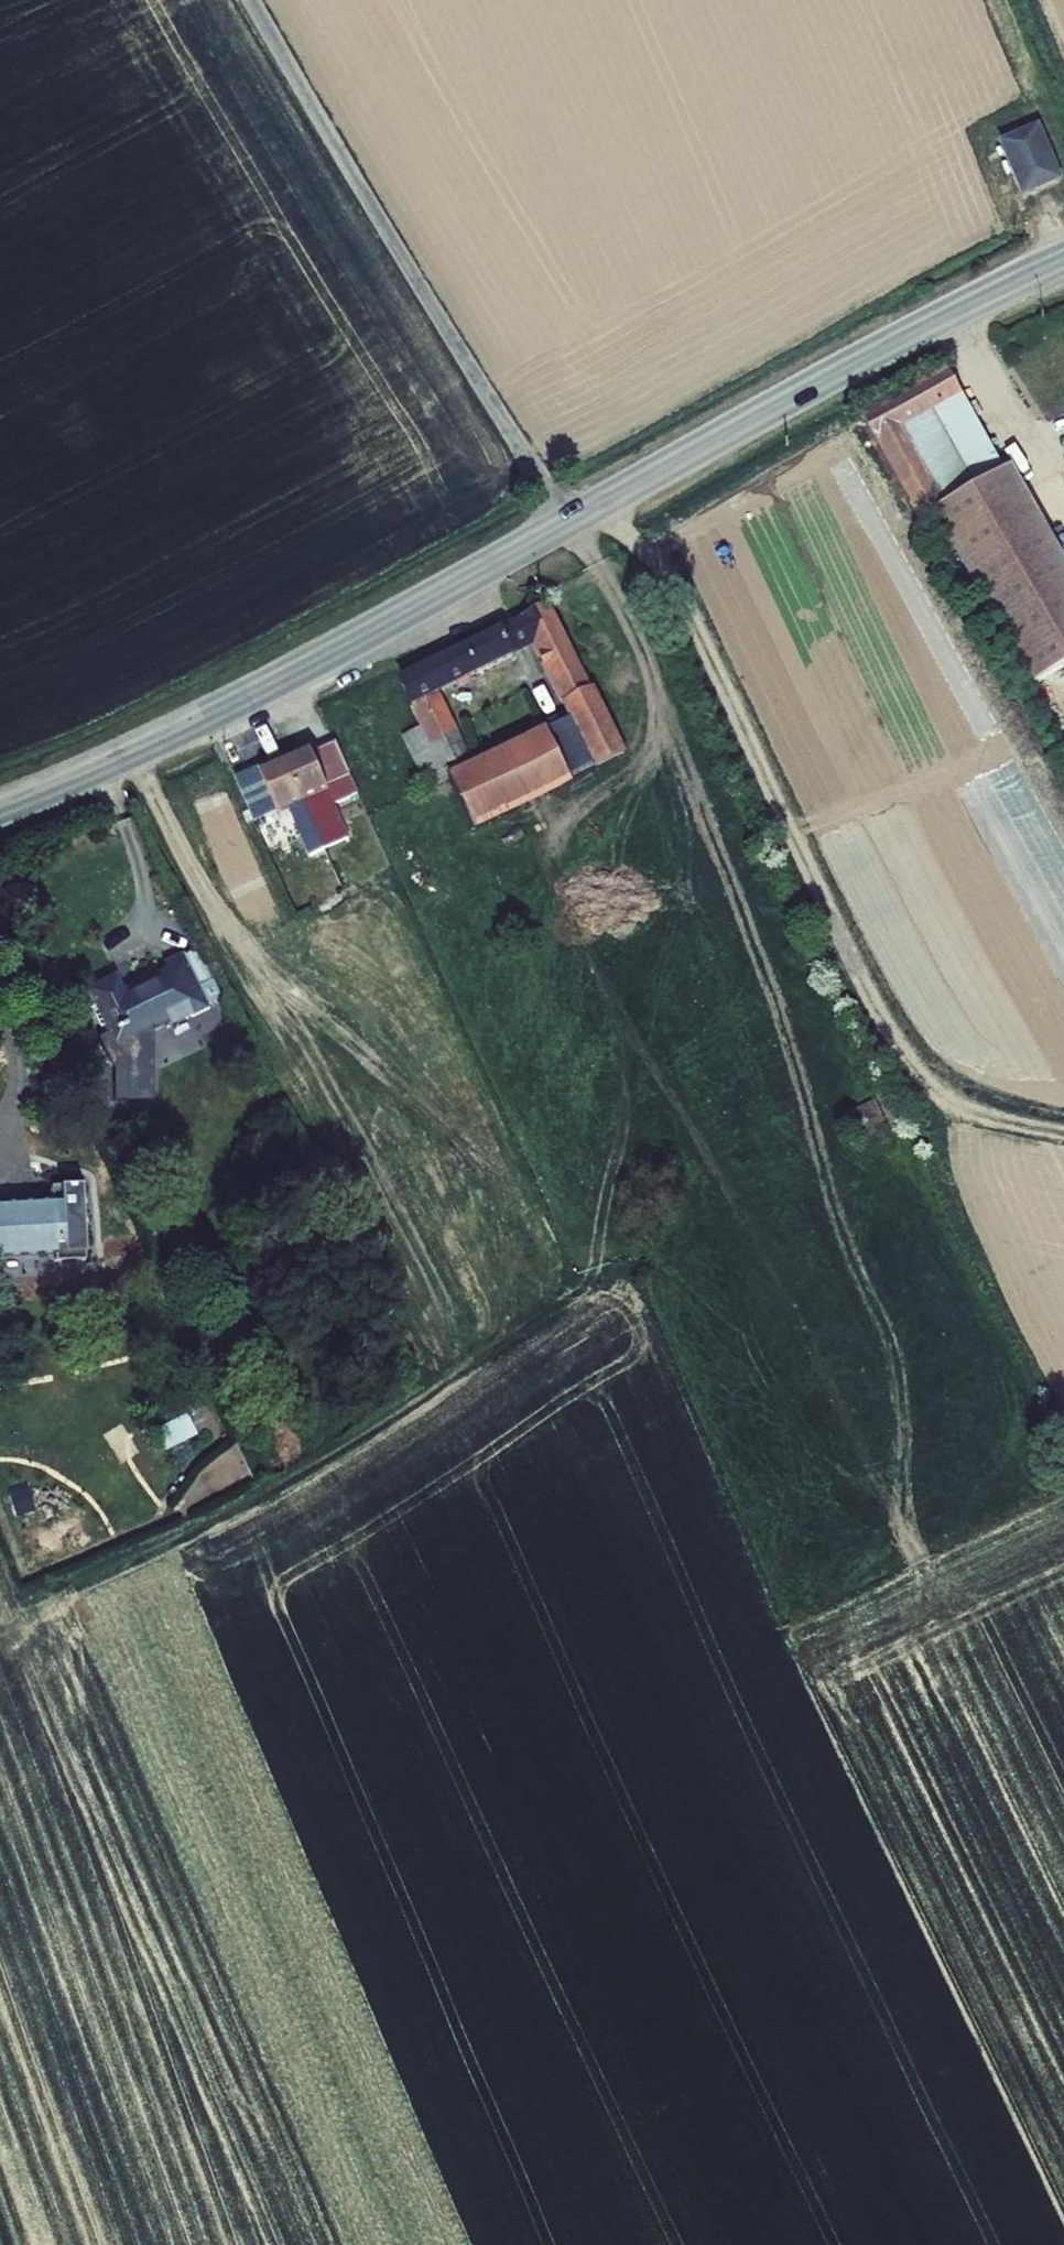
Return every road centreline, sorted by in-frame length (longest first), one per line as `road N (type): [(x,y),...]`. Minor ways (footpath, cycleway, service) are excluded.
road 1 (tertiary): [(565,522),(232,704),(0,808)]
road 2 (unclassified): [(565,522),(250,0)]
road 3 (tertiary): [(1063,257),(868,353),(565,522)]

